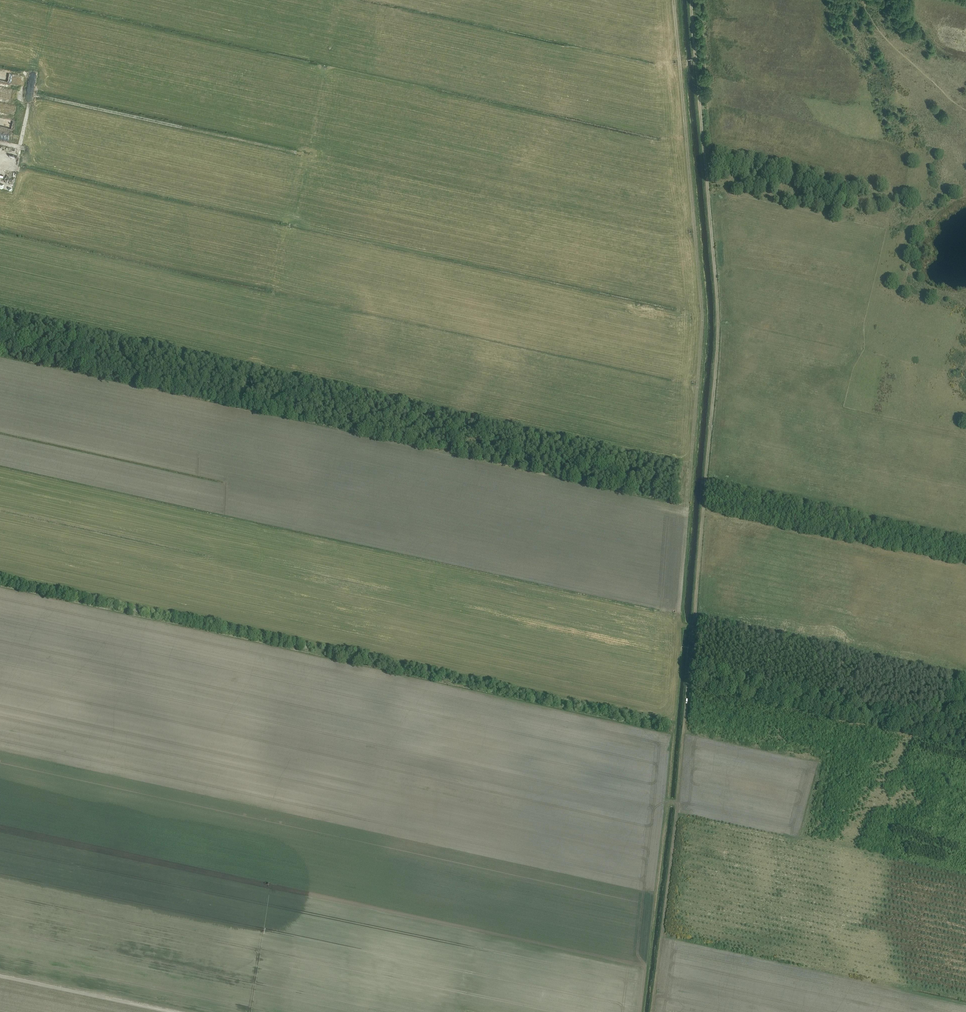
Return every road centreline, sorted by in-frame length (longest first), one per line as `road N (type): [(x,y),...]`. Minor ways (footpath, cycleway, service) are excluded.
road 1 (track): [(691,0),(718,327),(689,675)]
road 2 (track): [(174,1011),(0,975)]

